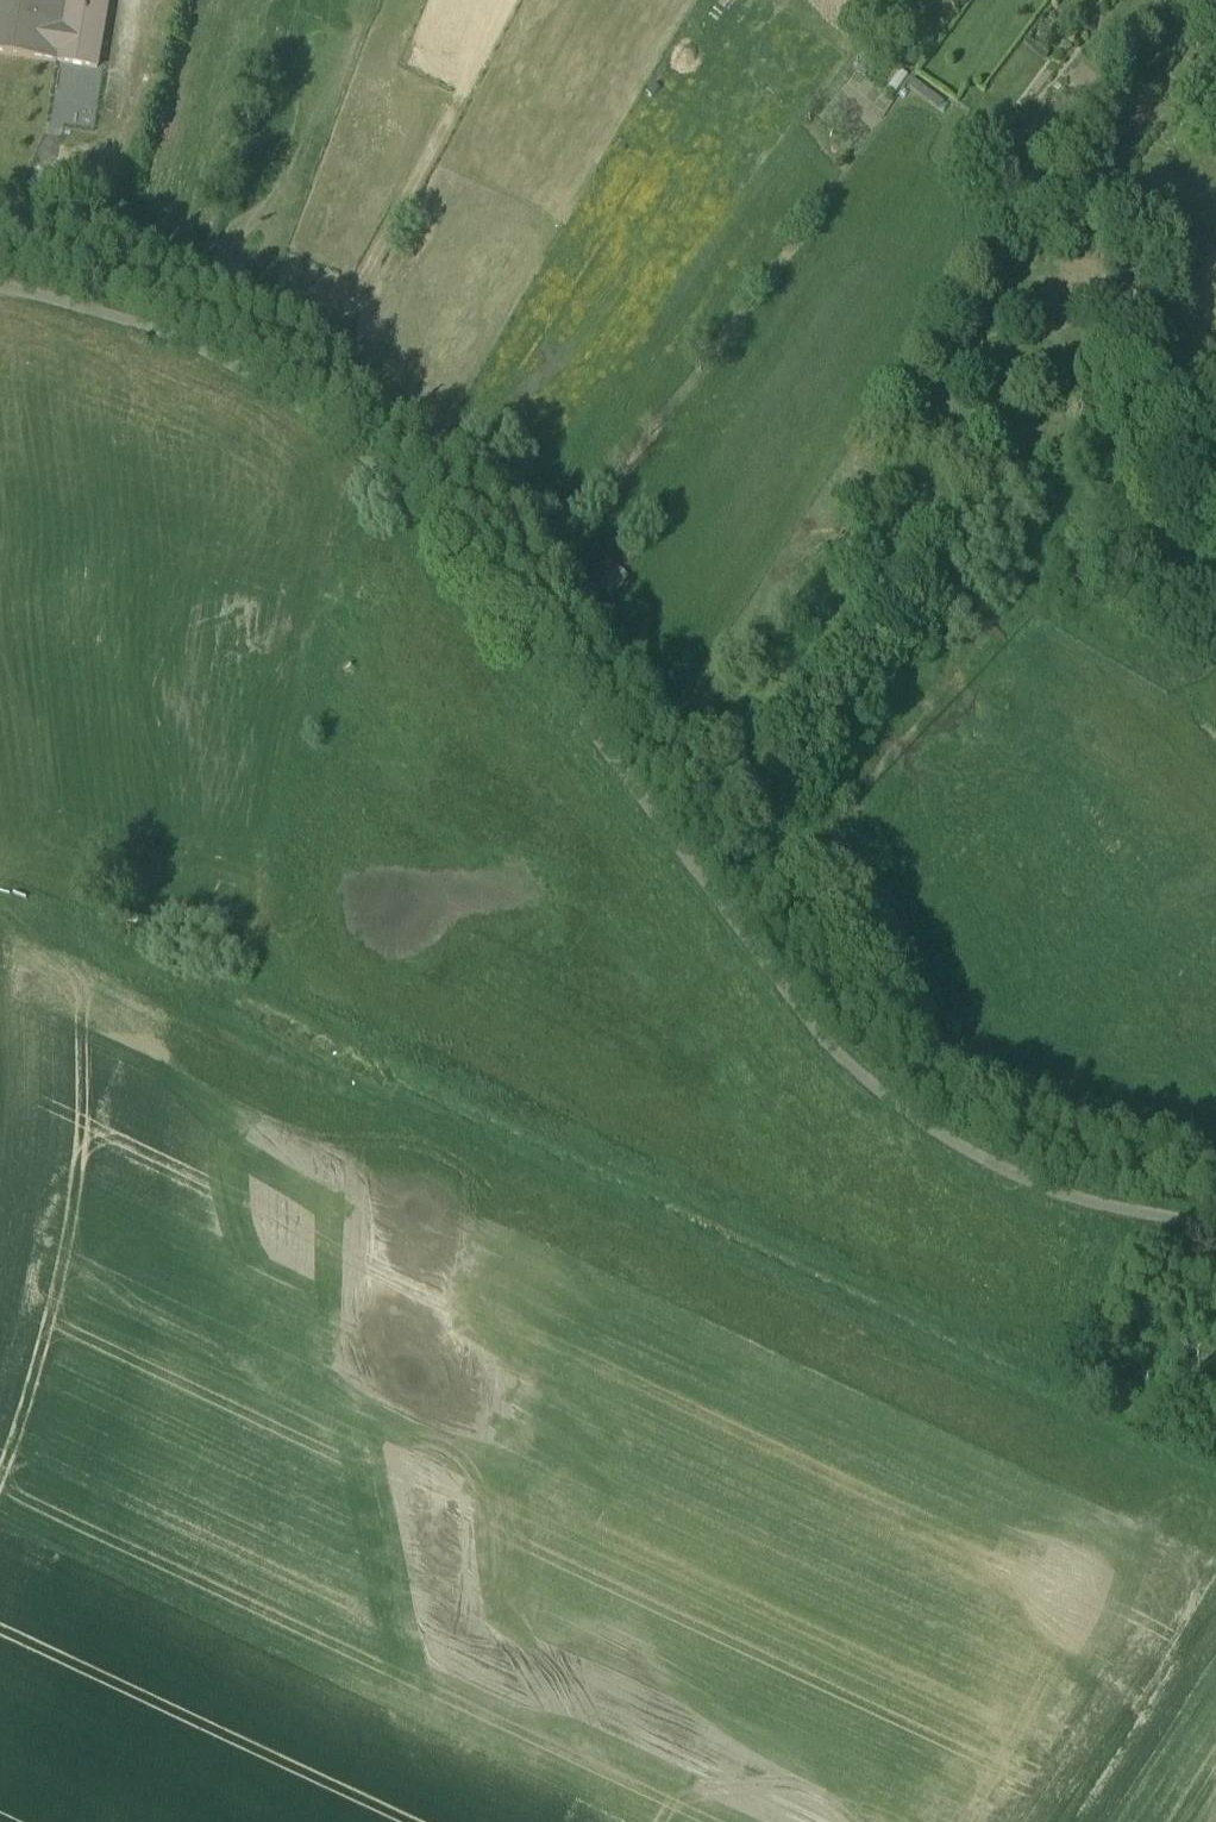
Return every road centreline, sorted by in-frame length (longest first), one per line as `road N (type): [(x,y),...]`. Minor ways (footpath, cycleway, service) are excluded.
road 1 (track): [(0,215),(192,278),(381,388),(440,443),(561,592),(847,977),(905,1037),(983,1093),(1071,1136),(1215,1171)]

